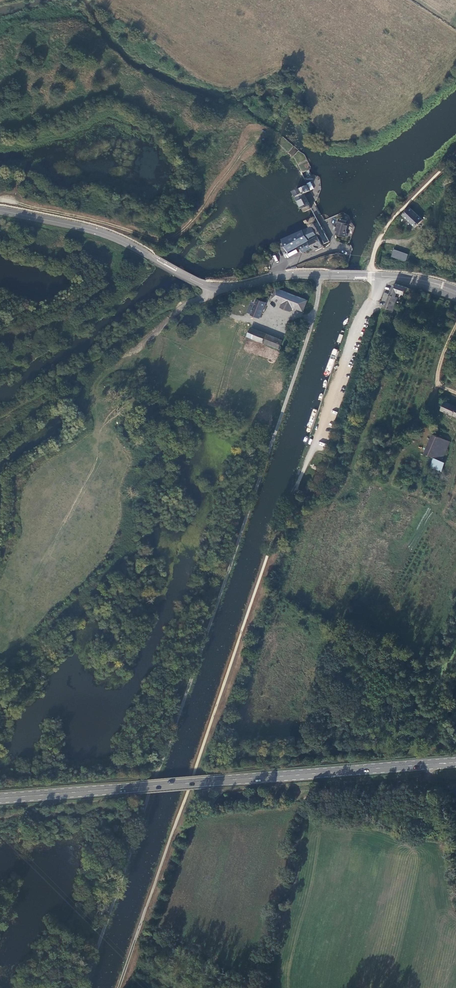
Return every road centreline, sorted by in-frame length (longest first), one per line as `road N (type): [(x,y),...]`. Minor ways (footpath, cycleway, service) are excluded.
road 1 (tertiary): [(455,291),(358,273),(205,285),(99,232),(0,211)]
road 2 (primary): [(0,798),(455,763)]
road 3 (track): [(0,201),(172,240),(252,144),(273,139),(287,151)]

